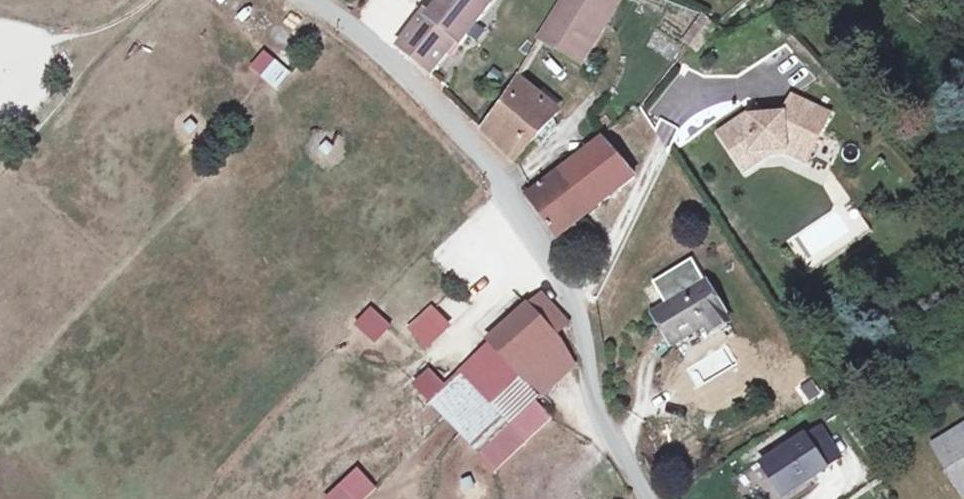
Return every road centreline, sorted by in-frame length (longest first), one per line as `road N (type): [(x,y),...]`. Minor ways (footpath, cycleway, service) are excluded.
road 1 (unclassified): [(316,0),(414,76),(472,139),(554,258),(582,326),(597,419),(645,498)]

